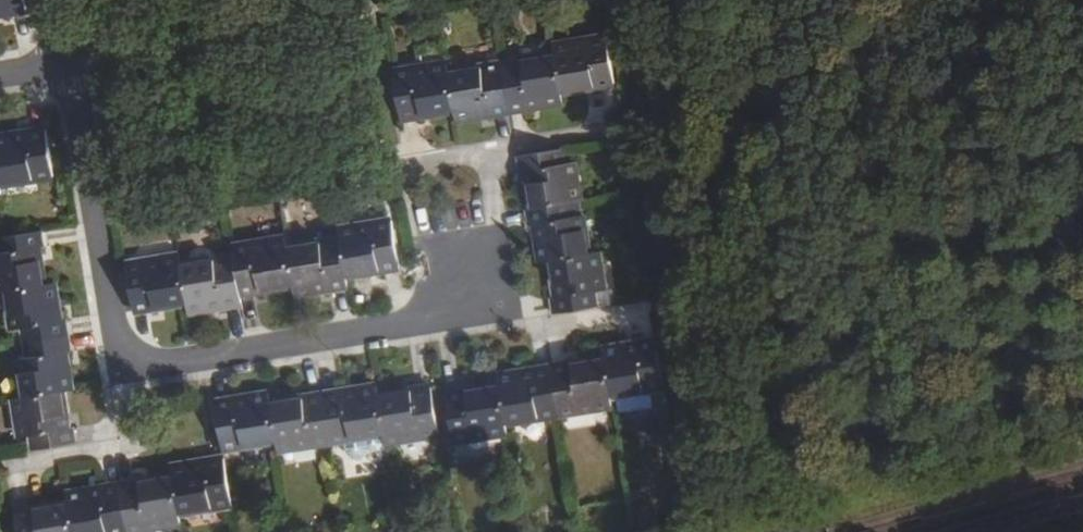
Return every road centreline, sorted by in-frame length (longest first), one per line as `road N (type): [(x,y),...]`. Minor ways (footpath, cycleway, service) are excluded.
road 1 (residential): [(473,276),(441,311),(398,328),(156,366),(116,354),(70,63)]

